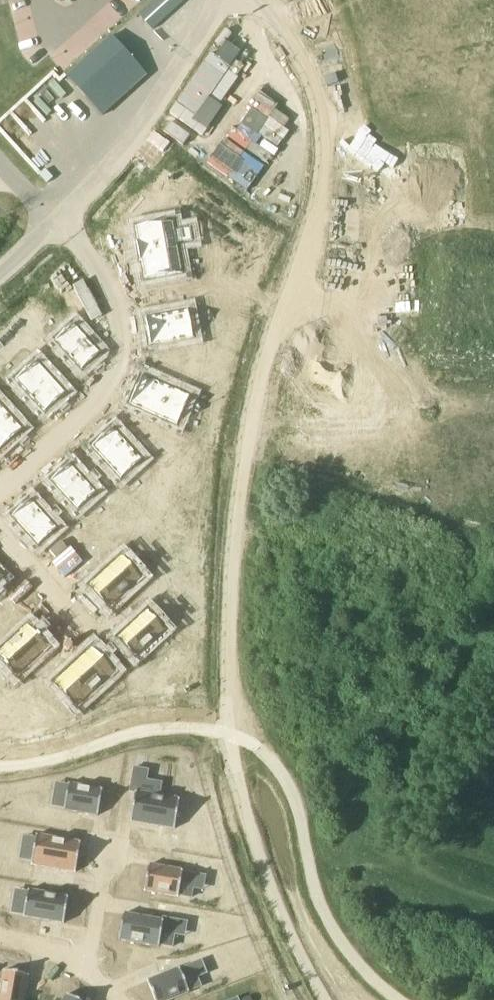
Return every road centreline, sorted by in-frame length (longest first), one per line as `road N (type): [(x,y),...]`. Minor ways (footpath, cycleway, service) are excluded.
road 1 (residential): [(58,219),(116,287),(125,342),(103,390),(0,488)]
road 2 (track): [(224,0),(117,171),(58,219)]
road 3 (residential): [(88,974),(109,849)]
road 4 (residential): [(0,535),(77,630)]

